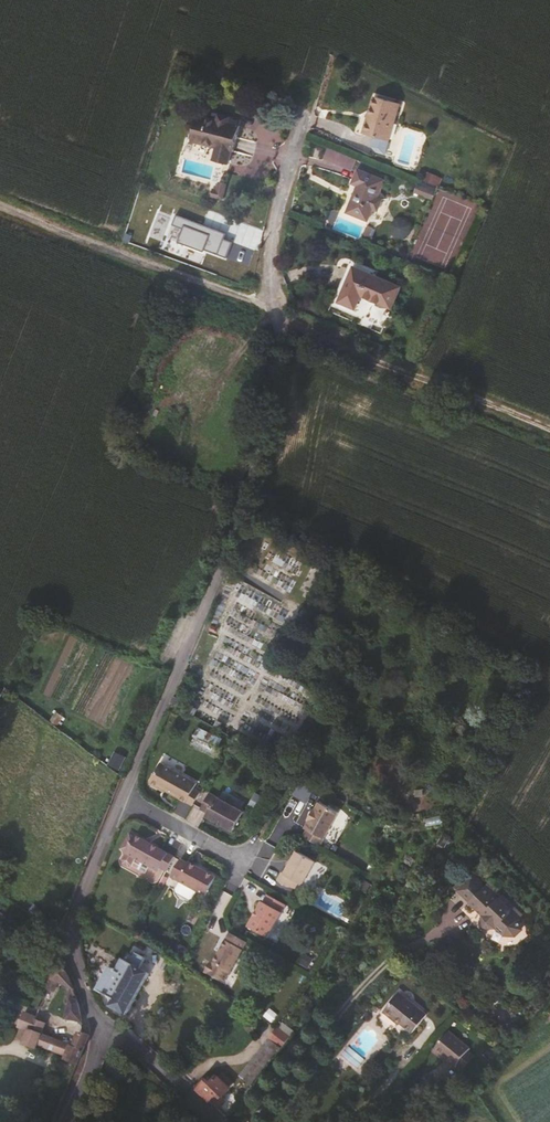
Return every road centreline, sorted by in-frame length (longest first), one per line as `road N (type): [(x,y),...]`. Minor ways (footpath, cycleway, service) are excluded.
road 1 (residential): [(126,798),(250,489),(277,225),(308,103)]
road 2 (track): [(0,207),(101,241),(549,427)]
road 3 (residential): [(110,1033),(77,923),(126,798)]
road 4 (residential): [(217,1121),(110,1033)]
road 5 (residential): [(244,861),(126,798)]

